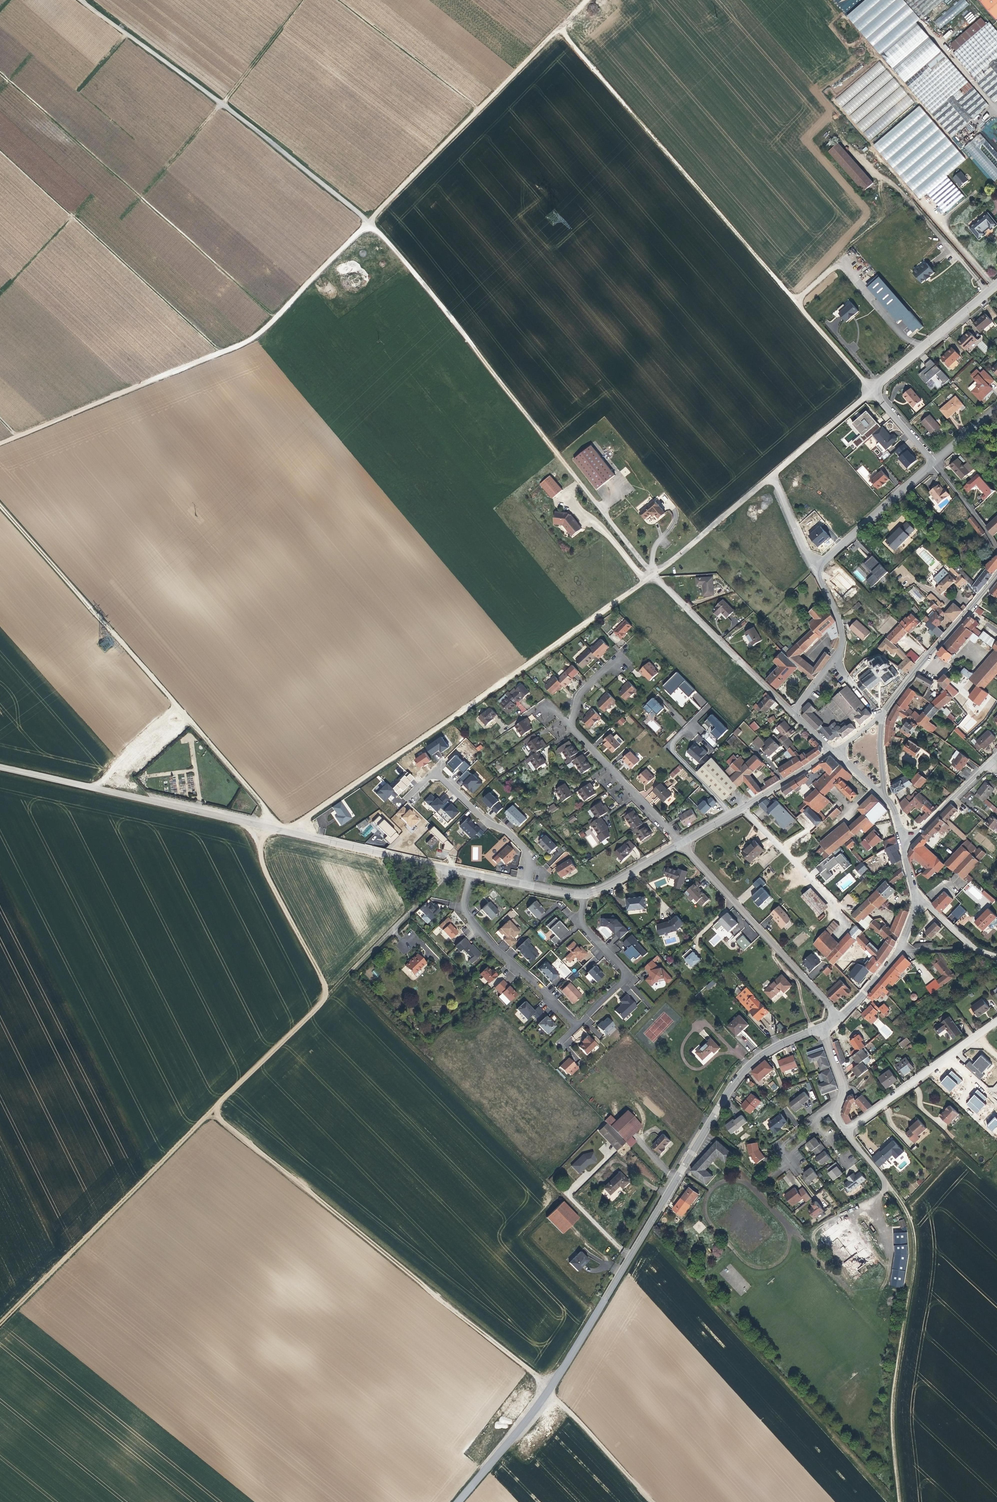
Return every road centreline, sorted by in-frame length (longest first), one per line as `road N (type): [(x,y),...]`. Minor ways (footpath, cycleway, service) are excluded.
road 1 (track): [(83,0),(370,223),(653,575)]
road 2 (track): [(589,0),(257,335),(0,444)]
road 3 (tertiary): [(459,1501),(551,1387),(736,1081),(771,1048),(822,1027)]
road 4 (track): [(212,1110),(551,1387),(653,1501)]
road 5 (track): [(560,28),(873,389)]
road 6 (track): [(329,995),(0,1324)]
road 7 (residential): [(291,831),(653,575)]
road 8 (track): [(0,503),(284,829)]
road 9 (residential): [(468,872),(466,915),(577,1025),(625,974),(581,924),(584,894)]
road 10 (track): [(891,1189),(907,1211),(917,1253),(892,1411),(901,1501)]
road 11 (track): [(221,102),(140,197),(278,316)]
road 12 (track): [(222,353),(0,150)]
road 13 (tertiary): [(254,823),(0,767)]
road 14 (residential): [(840,1017),(682,842)]
road 15 (residential): [(793,713),(653,575)]
road 16 (residential): [(523,884),(528,852),(436,769),(411,795)]
road 17 (unclassified): [(254,823),(271,881),(329,995)]
road 18 (residential): [(847,1132),(996,1020)]
road 19 (track): [(337,0),(481,107)]
road 20 (residential): [(329,995),(455,869)]
road 21 (residential): [(996,576),(887,709)]
road 22 (residential): [(742,807),(864,928)]
road 23 (tertiary): [(455,869),(291,831)]
road 24 (residential): [(682,842),(571,725)]
road 25 (residential): [(817,570),(935,461)]
road 26 (residential): [(873,389),(996,286)]
road 27 (residential): [(653,575),(774,474)]
road 28 (residential): [(732,813),(668,747),(707,708)]
road 29 (track): [(896,185),(989,292)]
road 30 (residential): [(774,474),(873,389)]
road 31 (residential): [(993,764),(903,846)]

